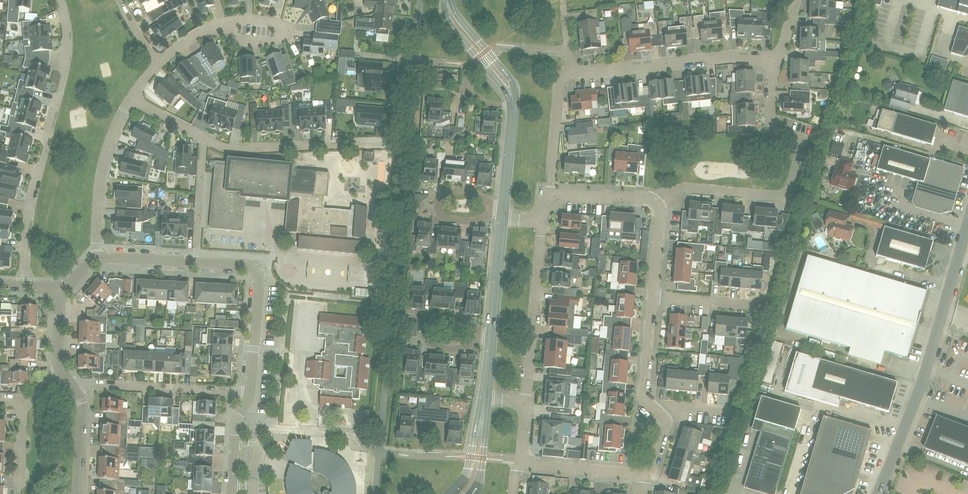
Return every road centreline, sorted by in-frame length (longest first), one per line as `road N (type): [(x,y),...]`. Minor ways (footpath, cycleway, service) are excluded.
road 1 (residential): [(60,0),(64,74),(28,215),(27,287)]
road 2 (residential): [(652,200),(692,189),(786,197),(802,142),(771,119),(777,62)]
road 3 (residential): [(95,260),(256,269),(250,390)]
road 4 (unclassified): [(878,493),(967,227)]
road 5 (residential): [(332,147),(232,148),(131,98)]
road 6 (residential): [(571,74),(777,62)]
road 7 (residential): [(526,402),(543,221)]
road 8 (residential): [(95,260),(101,167),(131,98)]
road 9 (residential): [(250,390),(82,388)]
road 10 (residential): [(218,23),(232,16),(294,19),(293,35),(237,33)]
road 11 (residential): [(649,476),(520,462)]
road 12 (residential): [(550,194),(559,84),(571,74)]
road 13 (residential): [(446,0),(448,22),(512,103)]
road 14 (residential): [(475,334),(466,321),(431,318),(424,326),(431,348),(471,344)]
road 15 (residential): [(512,103),(513,83),(451,0)]
road 16 (residential): [(488,207),(461,222),(436,207),(444,192),(483,199)]

